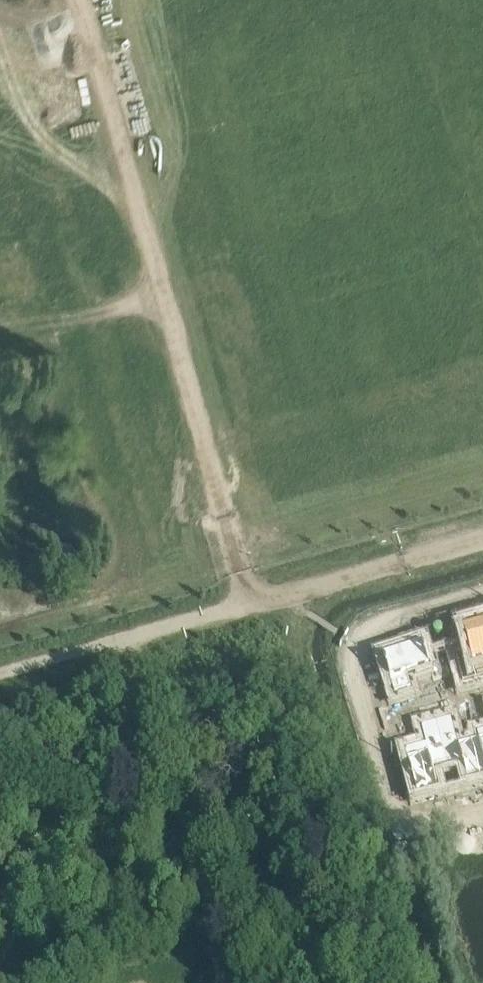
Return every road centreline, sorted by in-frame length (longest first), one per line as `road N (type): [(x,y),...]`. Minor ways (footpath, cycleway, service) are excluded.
road 1 (tertiary): [(77,0),(248,601)]
road 2 (tertiary): [(0,671),(248,601)]
road 3 (unclassified): [(248,601),(482,537)]
road 4 (residential): [(365,629),(482,595)]

